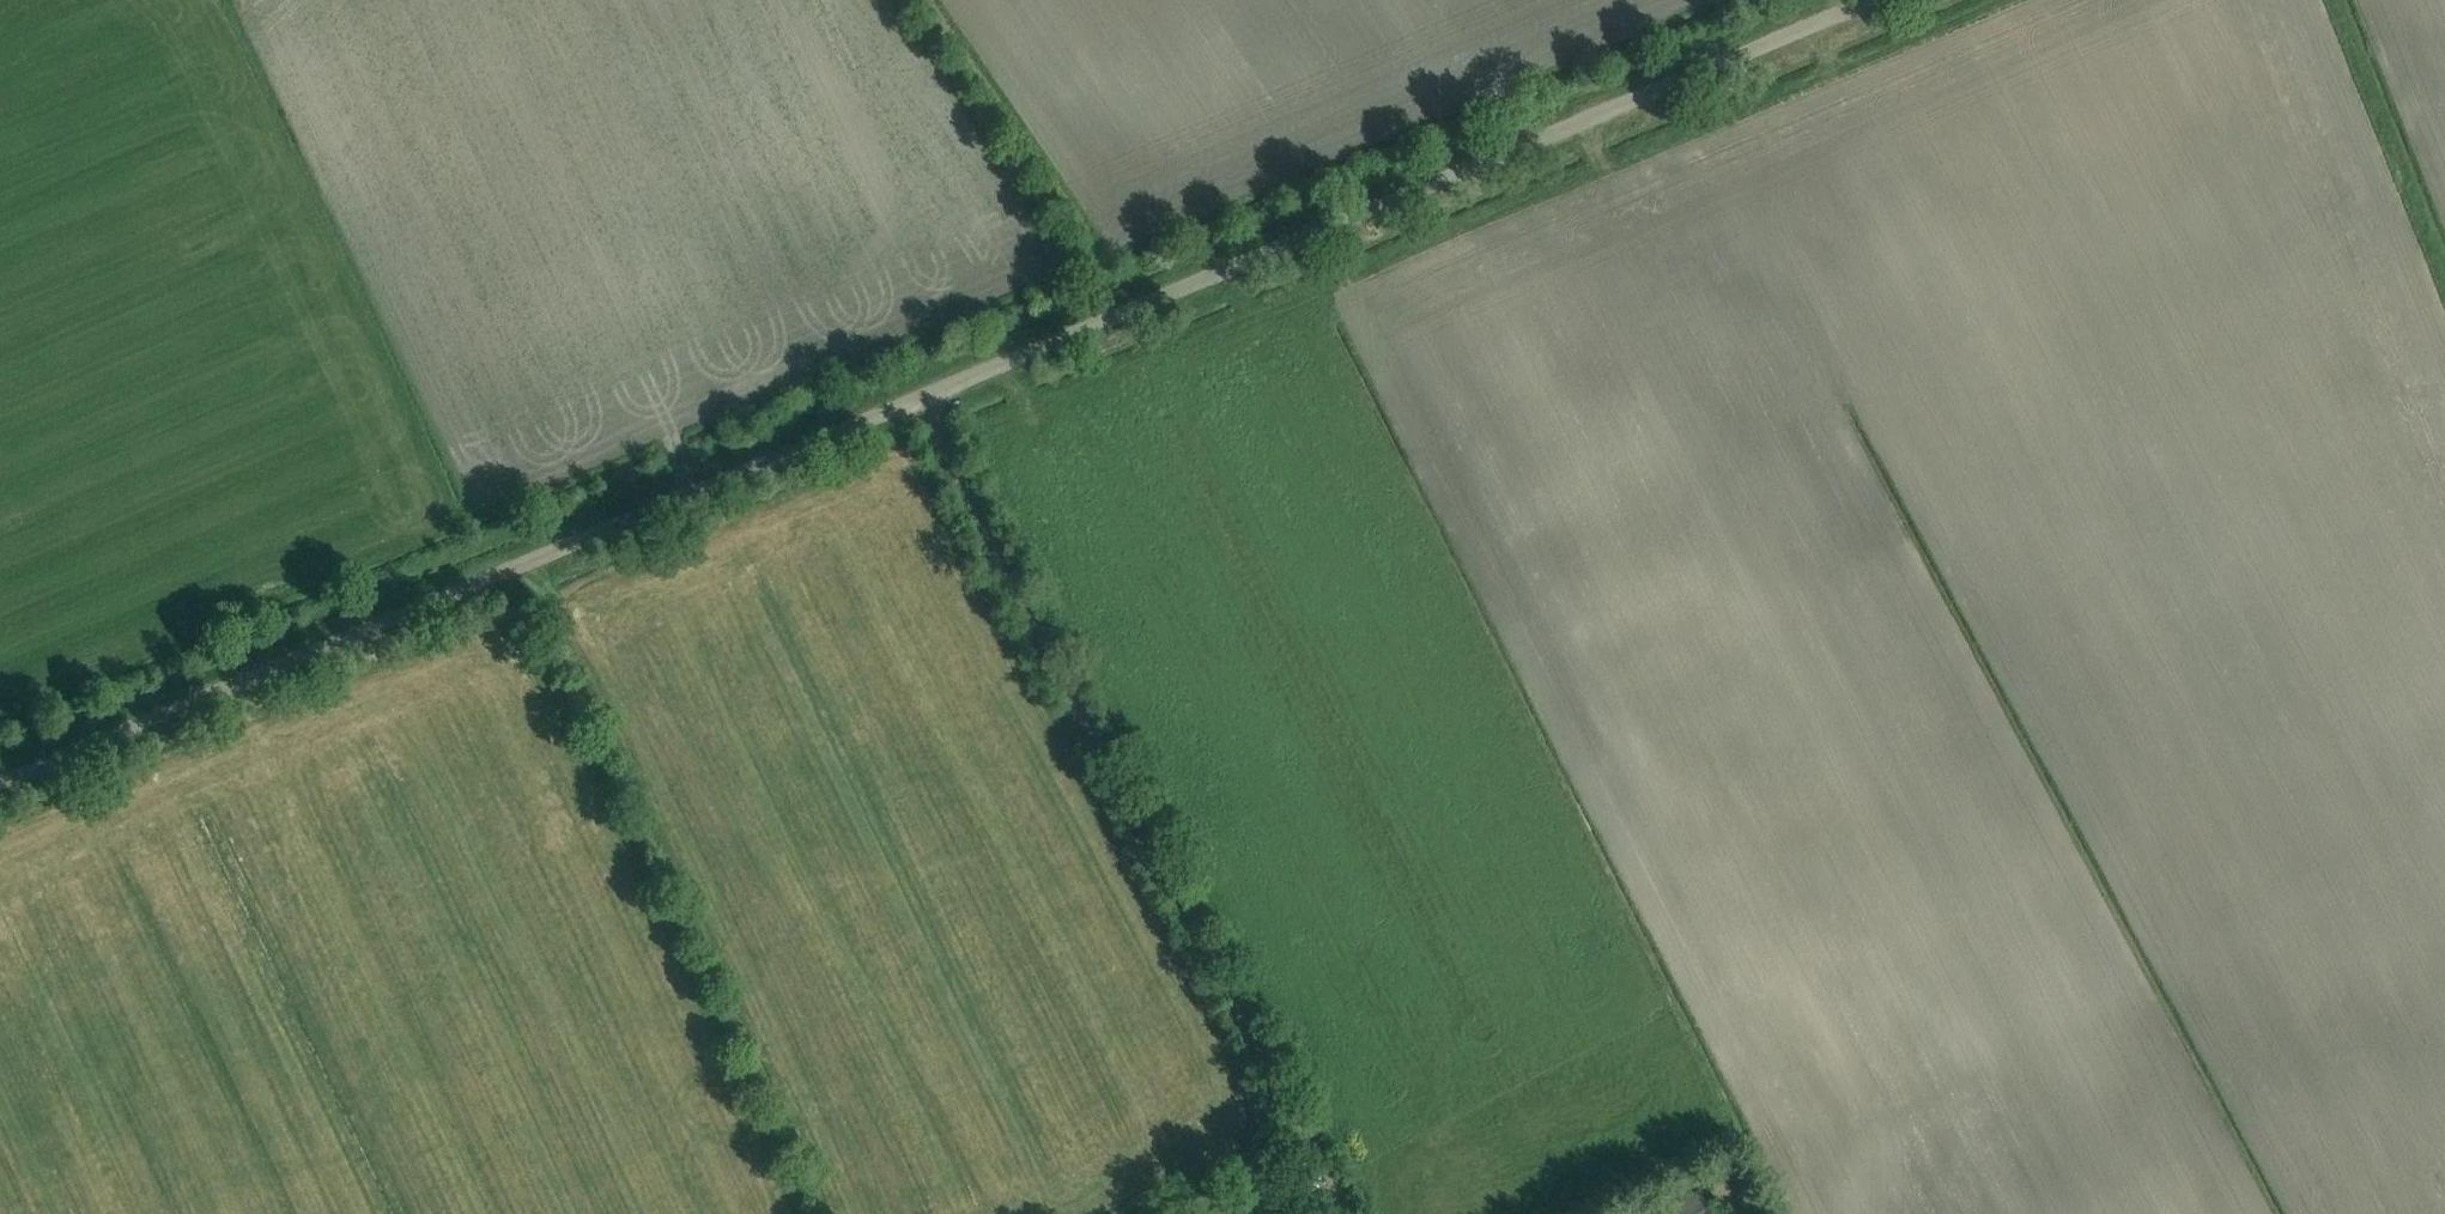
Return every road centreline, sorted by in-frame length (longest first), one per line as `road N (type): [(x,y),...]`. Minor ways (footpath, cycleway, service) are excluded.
road 1 (unclassified): [(0,779),(1871,0)]
road 2 (track): [(928,396),(1347,1213)]

